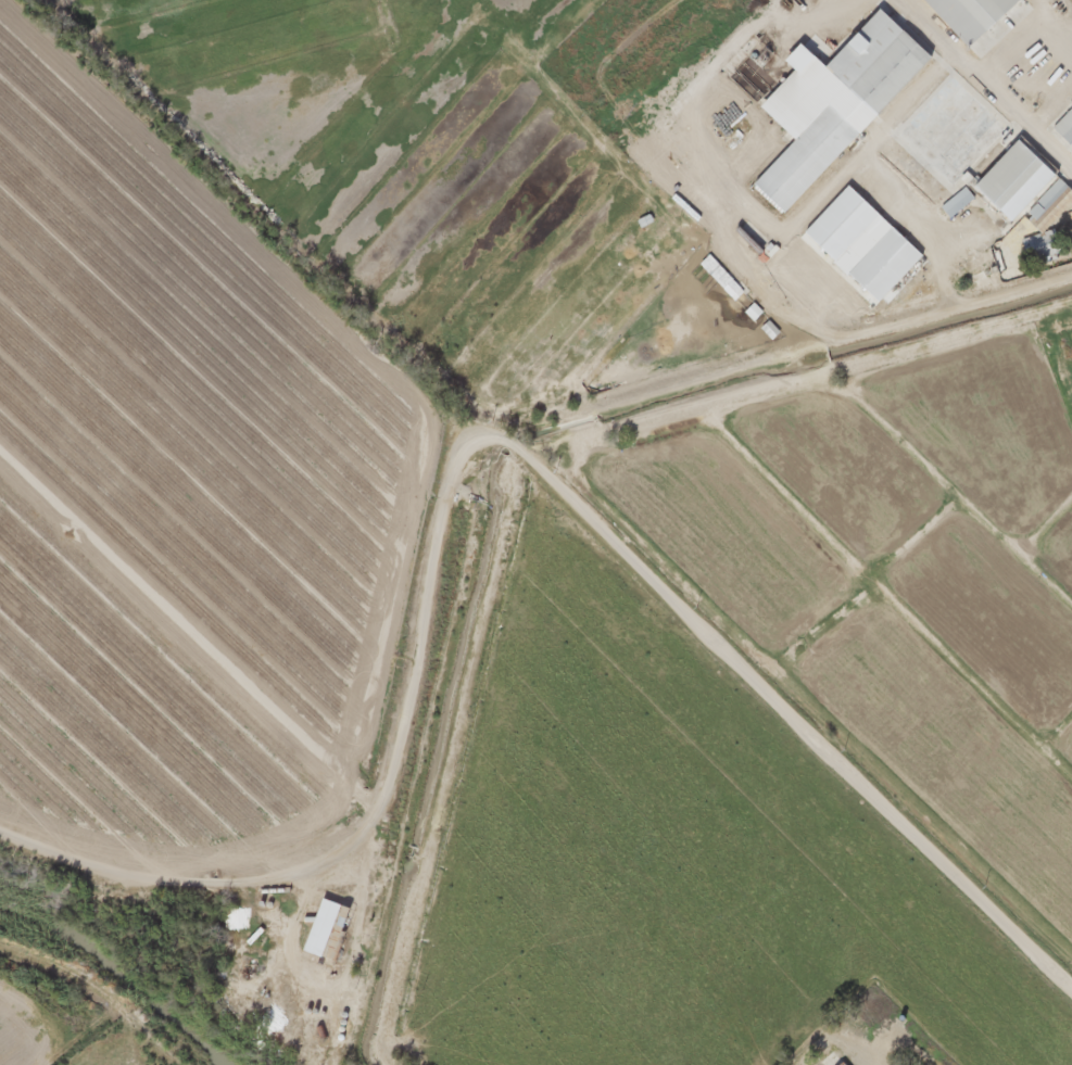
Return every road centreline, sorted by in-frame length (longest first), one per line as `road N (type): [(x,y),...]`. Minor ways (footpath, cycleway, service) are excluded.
road 1 (residential): [(1071,985),(779,697),(504,452),(472,468),(387,801),(341,852),(274,886),(185,892),(111,886),(0,845)]
road 2 (residential): [(191,1064),(126,1007),(0,944)]

